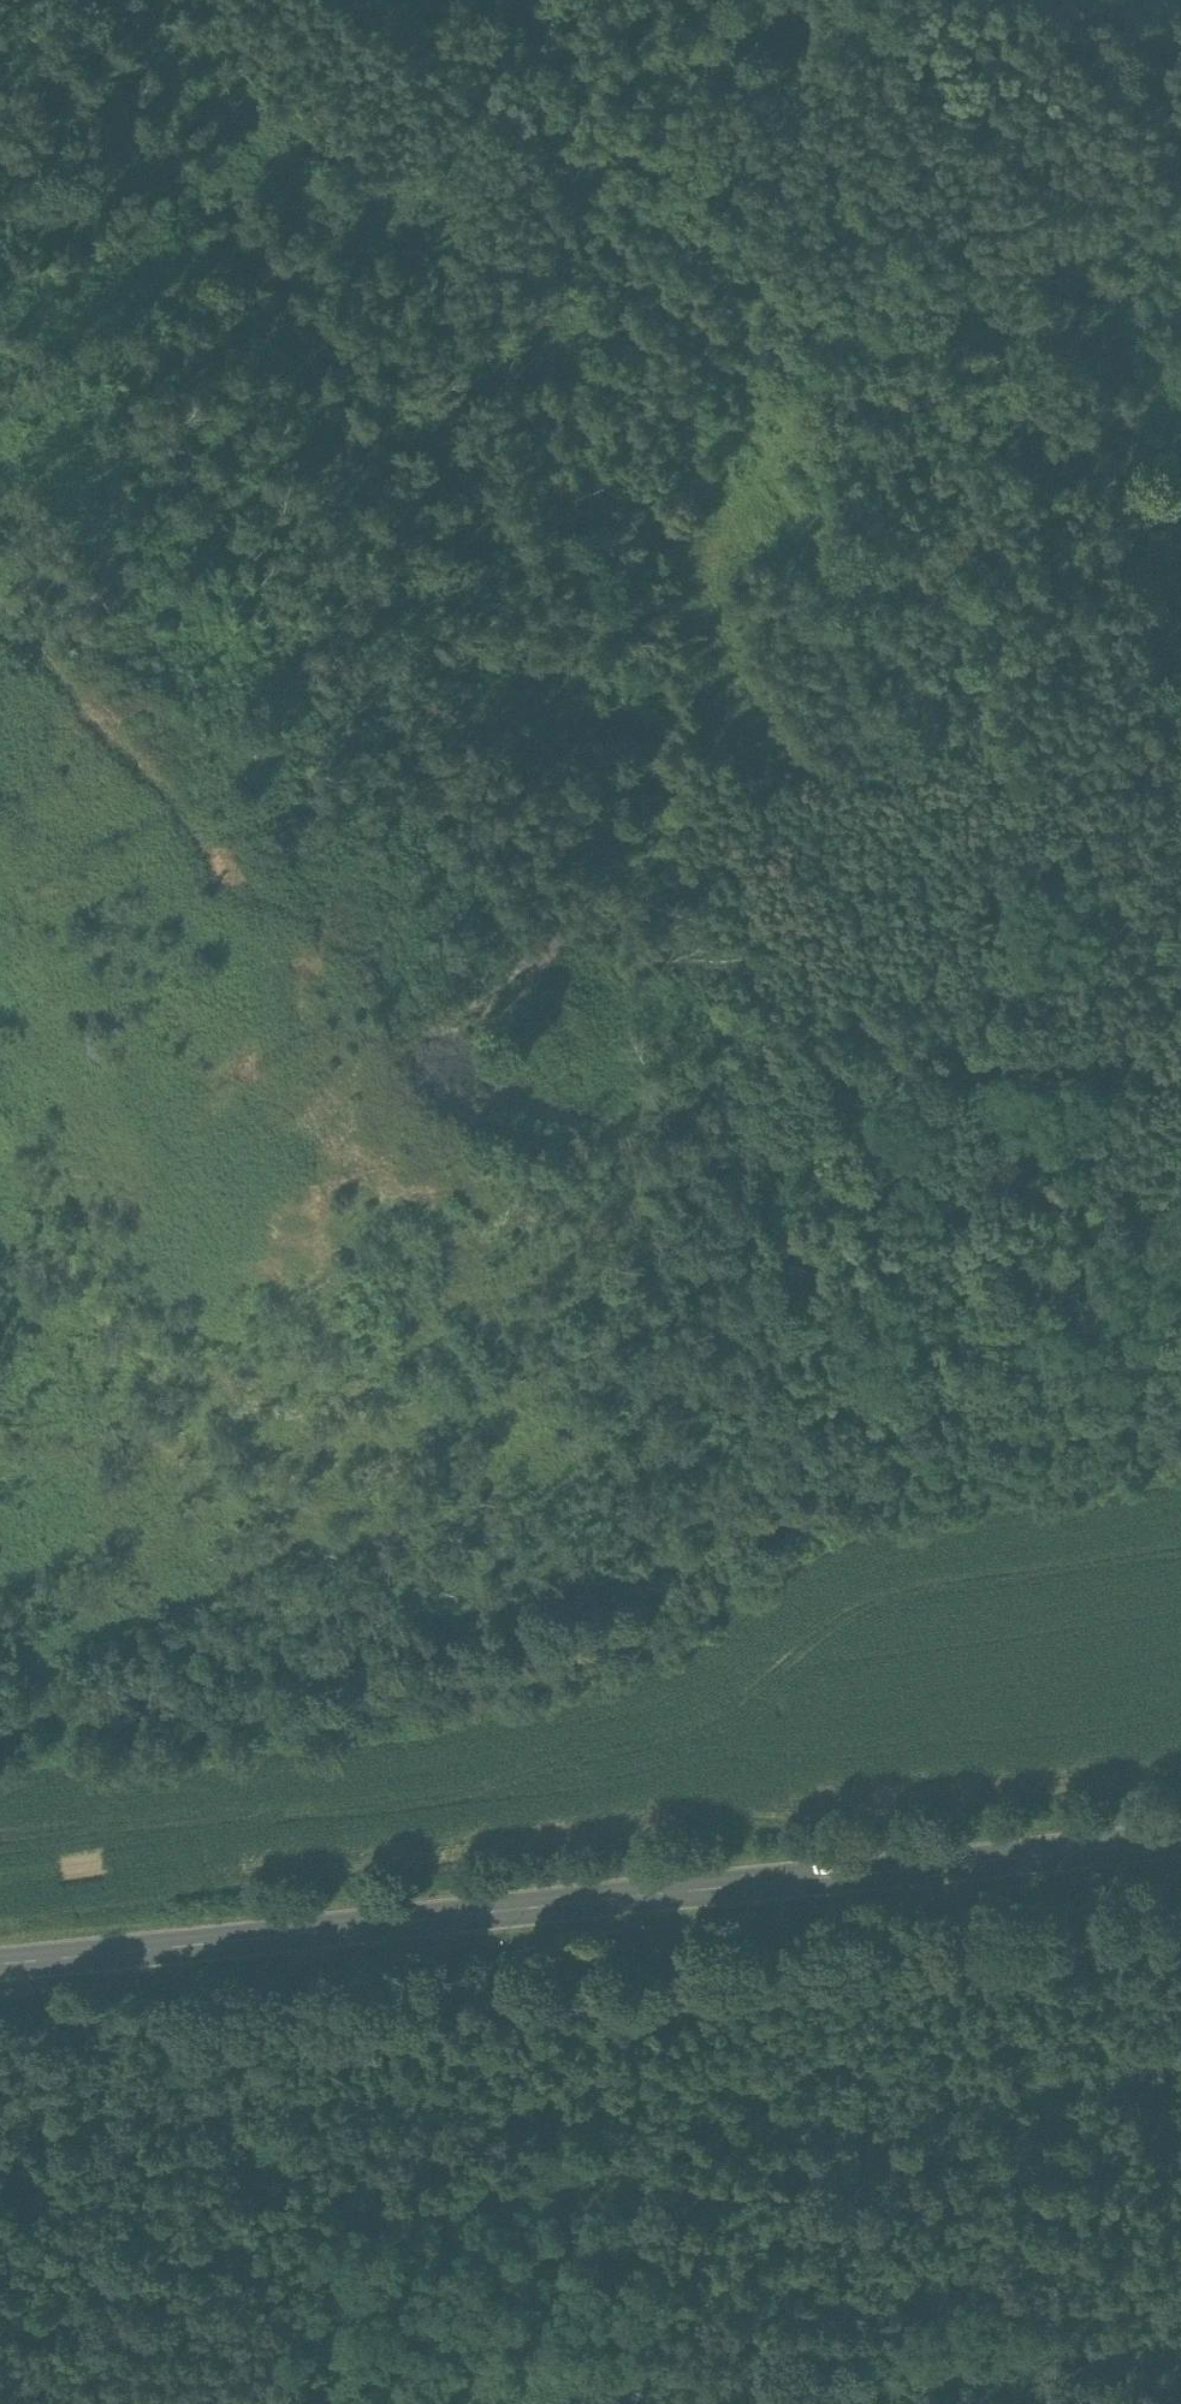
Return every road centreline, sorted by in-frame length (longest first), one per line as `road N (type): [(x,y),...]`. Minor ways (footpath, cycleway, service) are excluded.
road 1 (secondary): [(1180,1839),(0,1971)]

